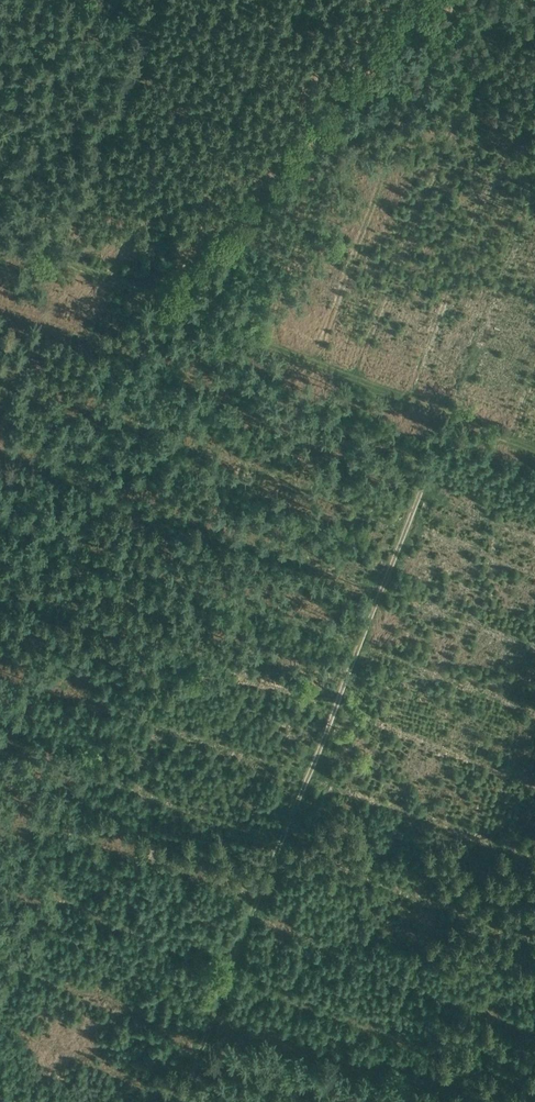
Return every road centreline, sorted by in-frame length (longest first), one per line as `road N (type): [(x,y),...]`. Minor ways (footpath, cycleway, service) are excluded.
road 1 (track): [(192,1101),(281,904),(458,428)]
road 2 (track): [(0,241),(534,459)]

